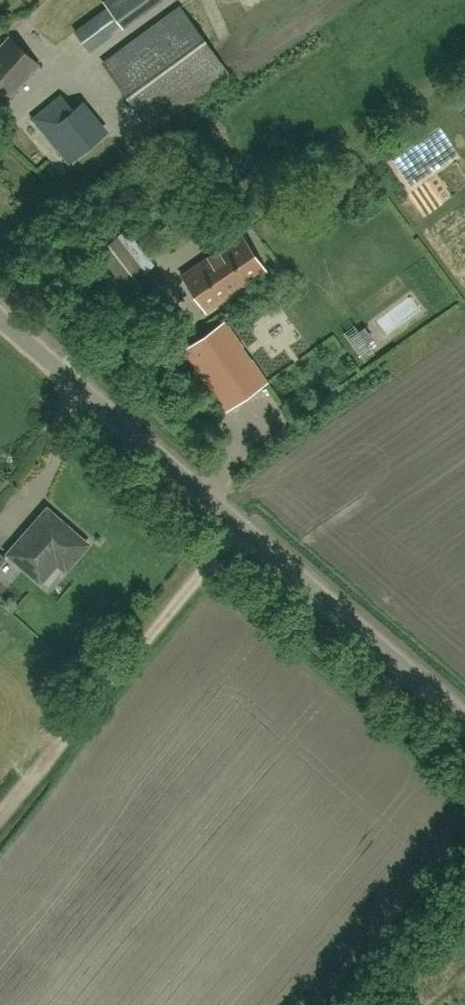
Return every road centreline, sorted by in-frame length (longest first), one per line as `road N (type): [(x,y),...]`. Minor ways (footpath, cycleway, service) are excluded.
road 1 (unclassified): [(464,718),(0,318)]
road 2 (track): [(0,823),(241,522)]

